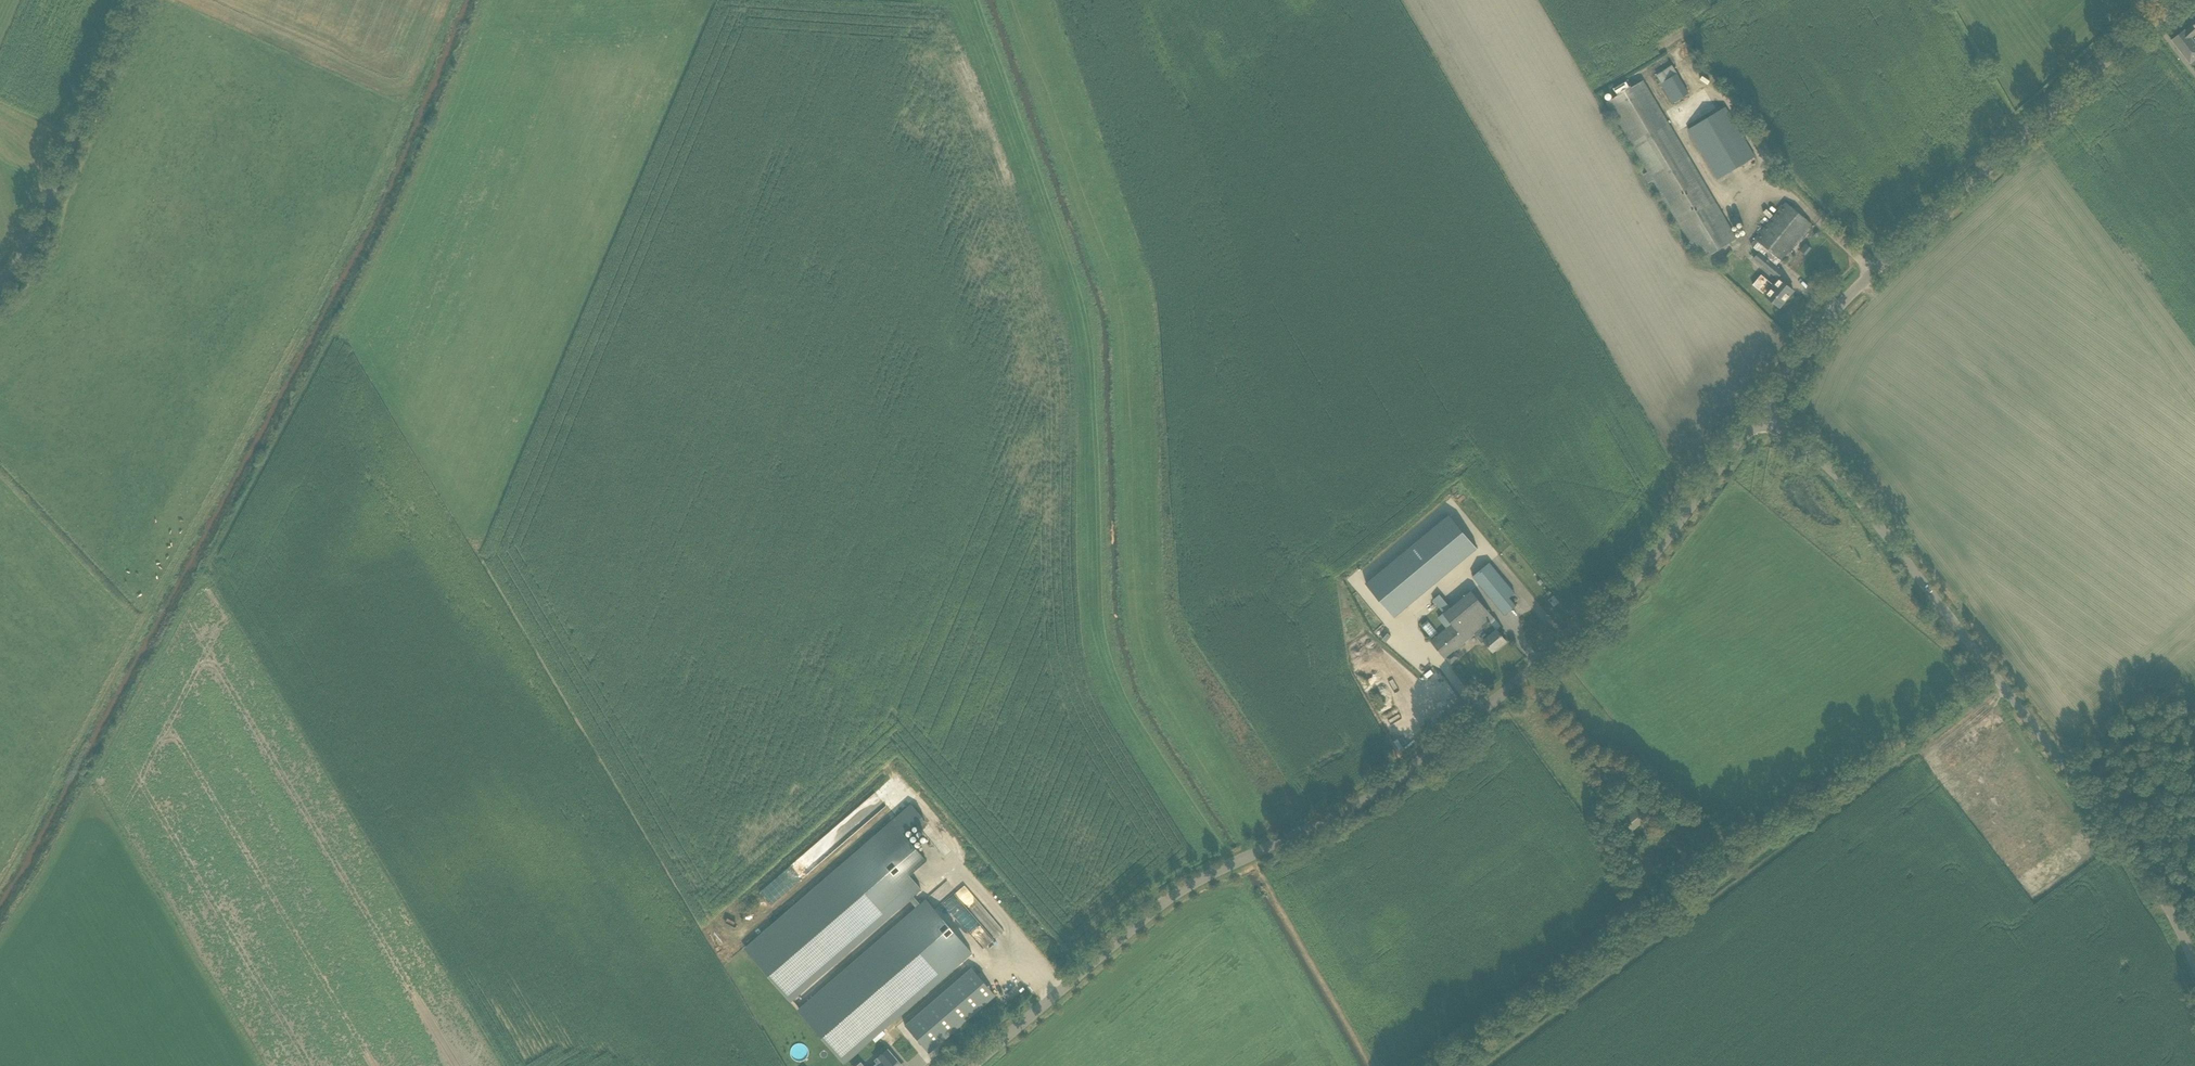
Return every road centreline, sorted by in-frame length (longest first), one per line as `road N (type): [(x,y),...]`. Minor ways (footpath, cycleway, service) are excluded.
road 1 (unclassified): [(975,1065),(1202,878),(1390,789),(1576,633),(1661,546),(1759,415)]
road 2 (unclassified): [(2194,970),(2162,897),(1845,482),(1759,415)]
road 3 (unclassified): [(1759,415),(1853,292),(2171,0)]
road 4 (unclassified): [(0,278),(28,239),(139,0)]

